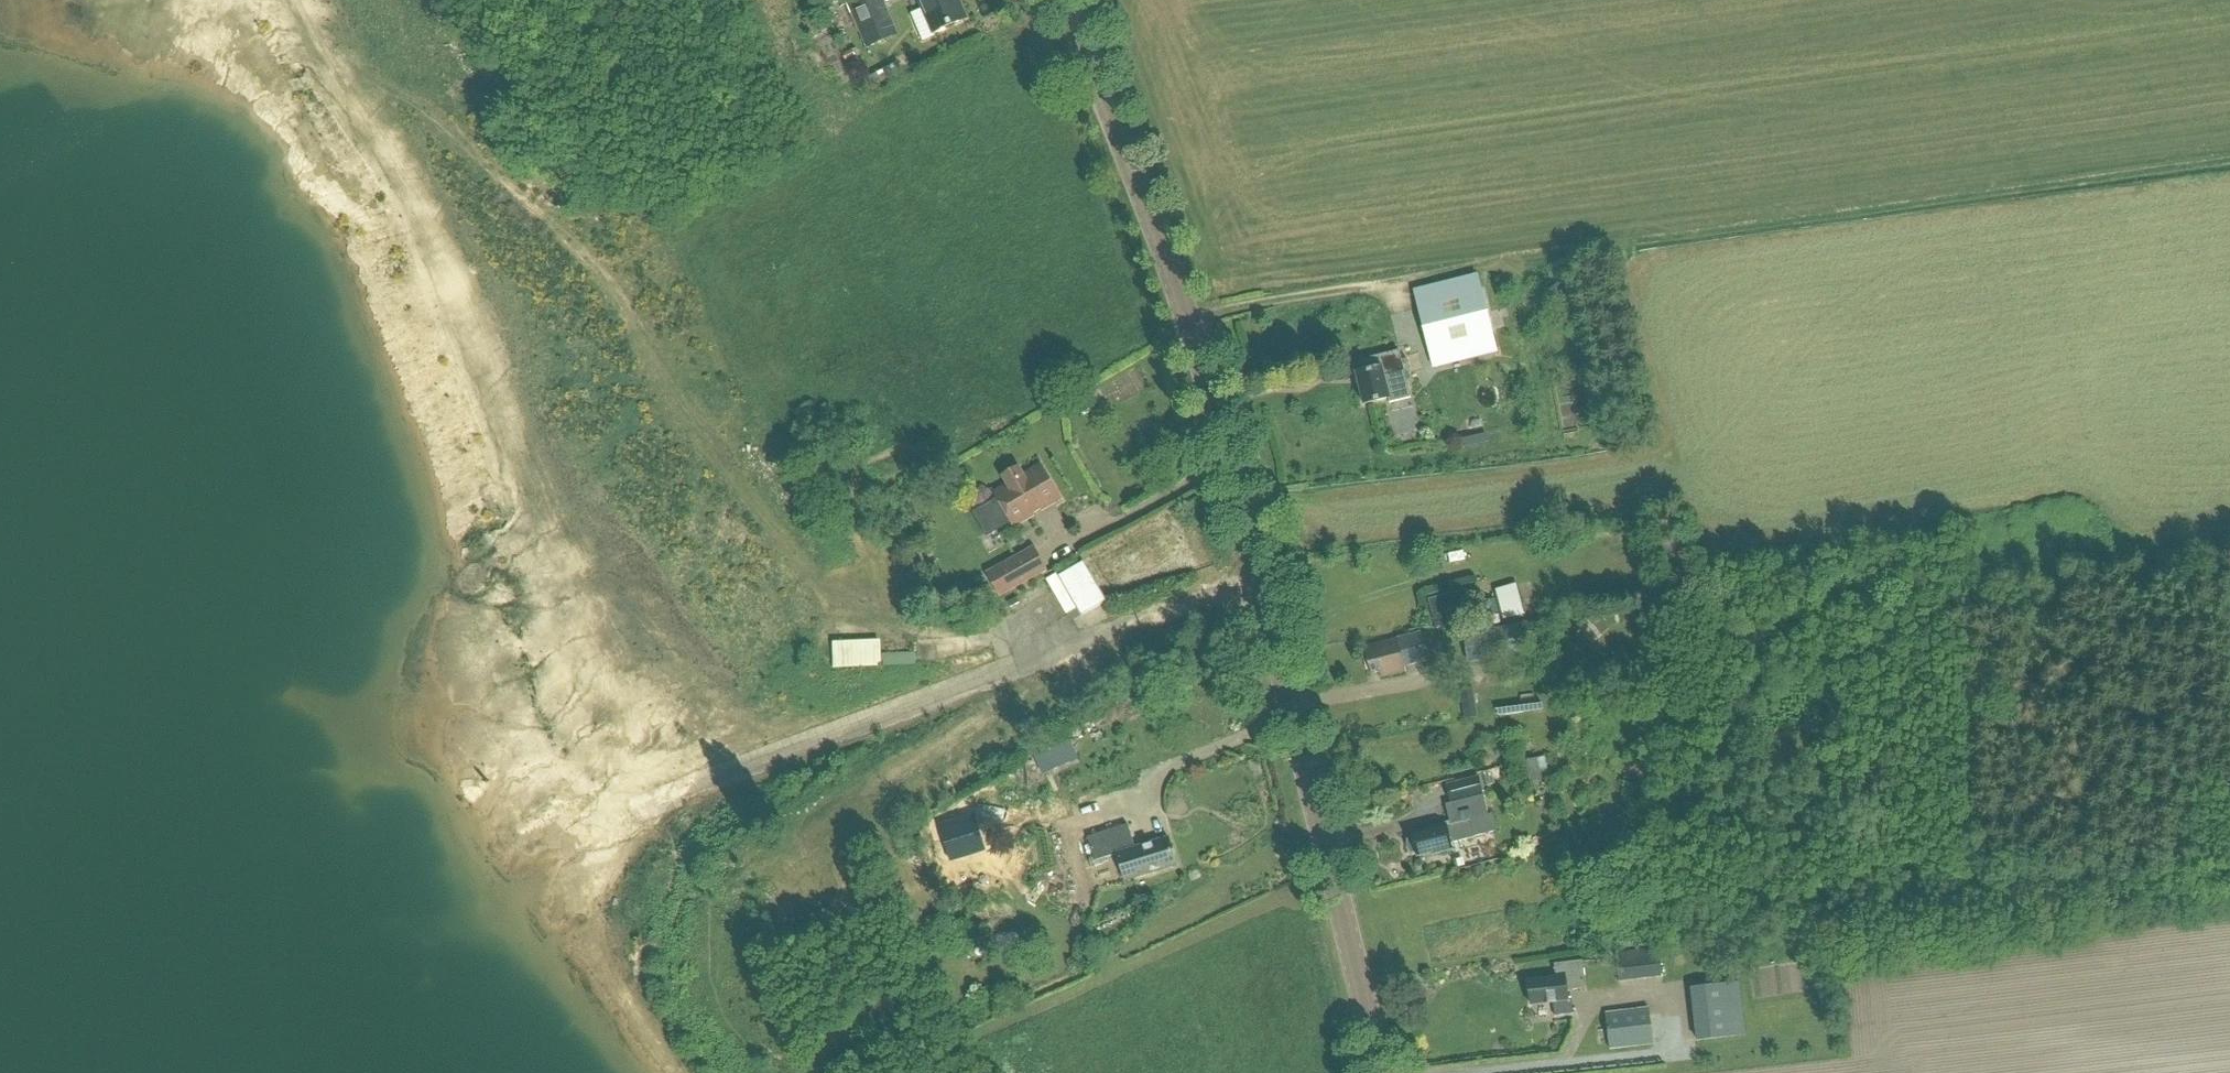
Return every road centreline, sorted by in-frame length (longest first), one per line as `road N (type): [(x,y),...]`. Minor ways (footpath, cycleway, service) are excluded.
road 1 (tertiary): [(1385,1072),(1193,307),(1071,0)]

